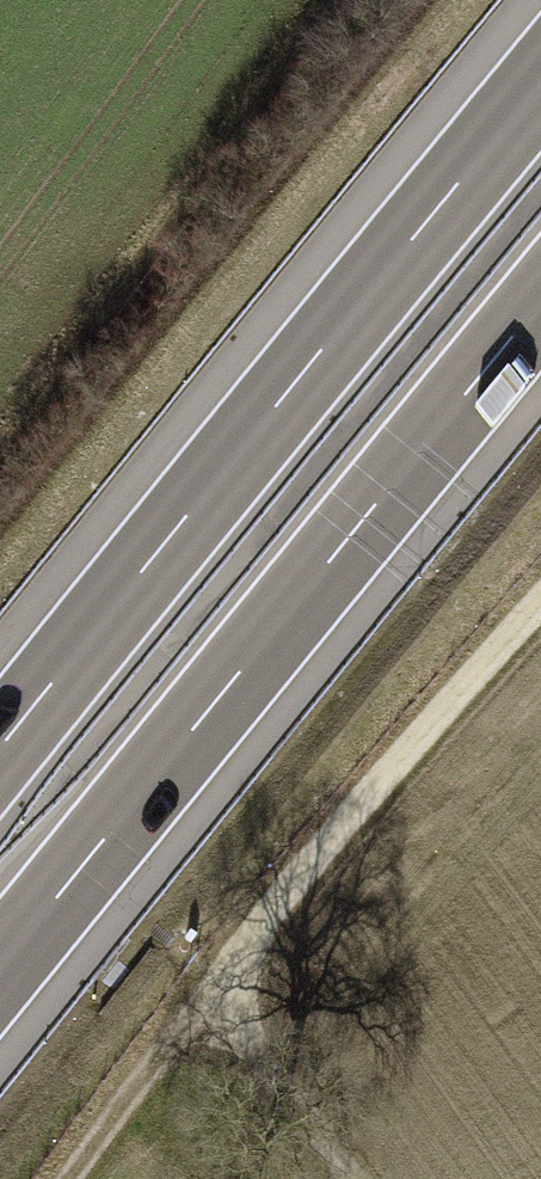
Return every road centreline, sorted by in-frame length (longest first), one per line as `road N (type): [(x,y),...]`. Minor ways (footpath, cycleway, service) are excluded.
road 1 (motorway): [(0,971),(540,304)]
road 2 (motorway): [(540,83),(0,749)]
road 3 (track): [(209,1000),(389,770),(540,600)]
road 4 (track): [(75,1178),(209,1000)]
road 5 (track): [(209,1000),(340,1178)]

